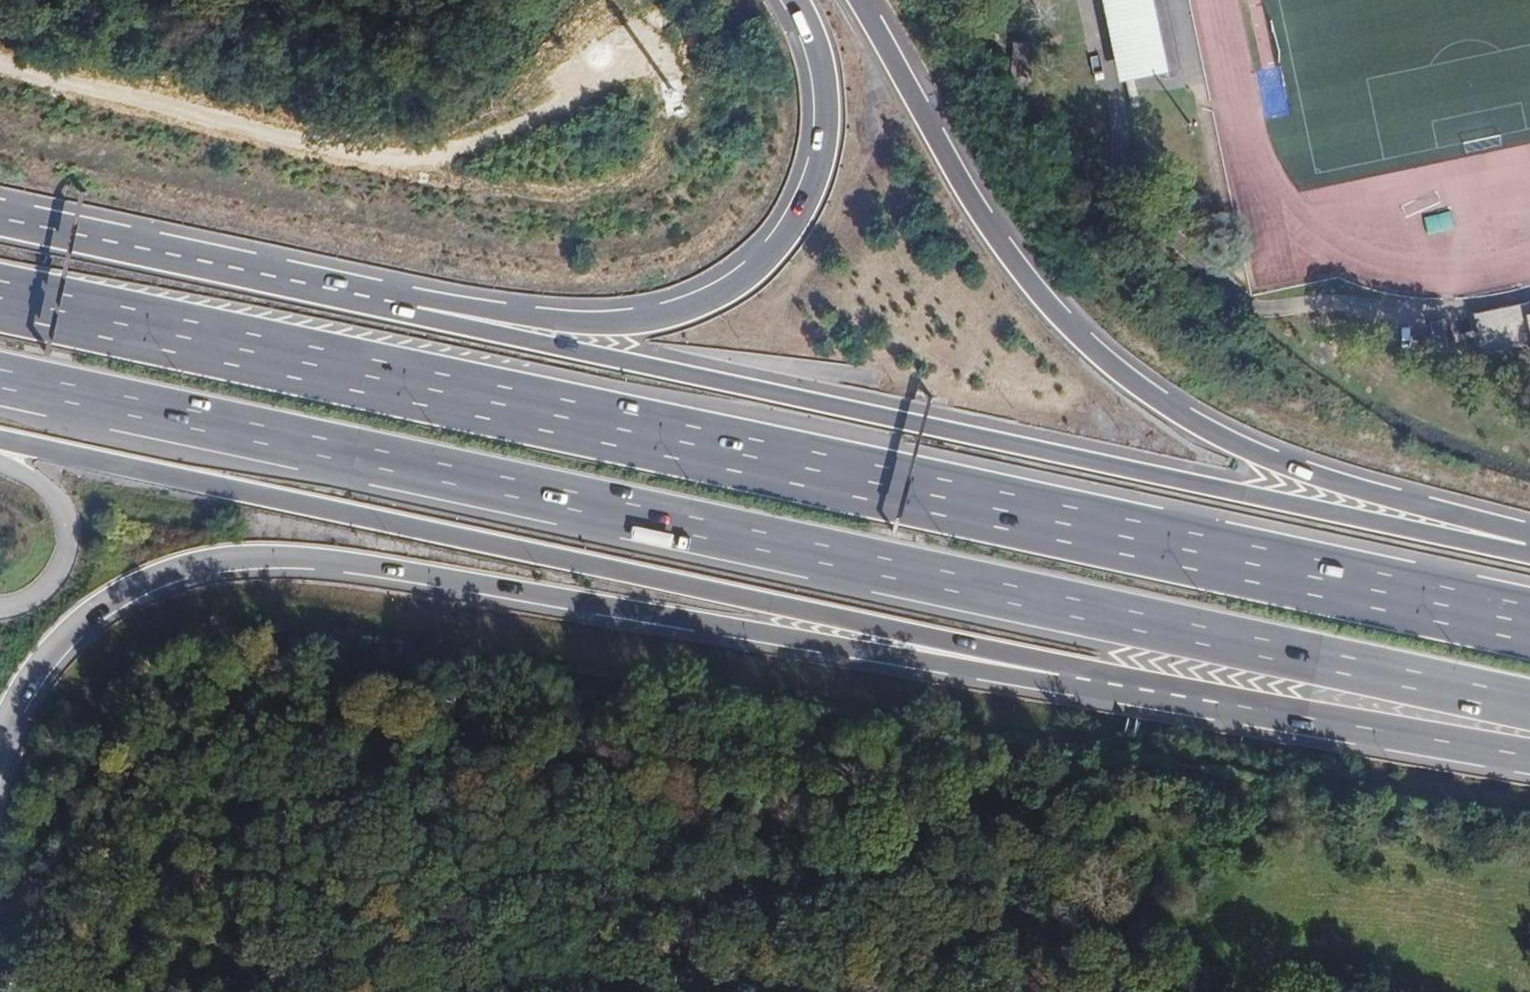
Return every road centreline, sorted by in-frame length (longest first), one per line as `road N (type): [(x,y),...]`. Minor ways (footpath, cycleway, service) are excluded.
road 1 (motorway): [(0,380),(1529,712)]
road 2 (motorway): [(1529,628),(0,299)]
road 3 (motorway): [(0,752),(14,713),(63,646),(134,588),(222,561),(327,562),(913,662),(1061,677)]
road 4 (motorway): [(1529,545),(410,311)]
road 5 (motorway): [(0,441),(917,636),(1061,677)]
road 6 (motorway): [(1529,545),(1496,525),(1282,465),(1205,432),(1120,374),(1028,281),(970,199),(858,0)]
road 7 (motorway): [(796,0),(815,28),(831,128),(803,223),(718,298),(646,320),(410,311)]
road 8 (motorway): [(1061,677),(1529,754)]
road 9 (motorway): [(410,311),(0,222)]
road 10 (residential): [(757,991),(703,981),(592,977),(394,991)]

